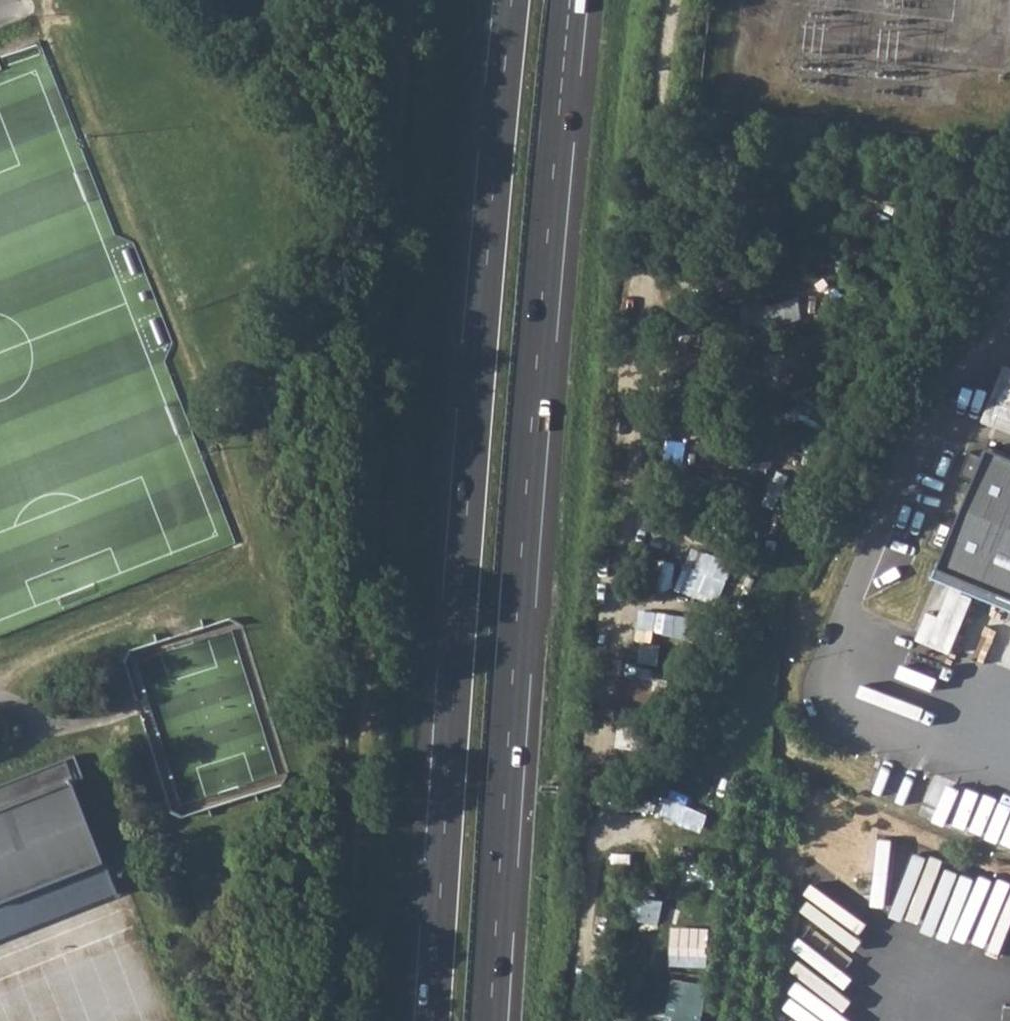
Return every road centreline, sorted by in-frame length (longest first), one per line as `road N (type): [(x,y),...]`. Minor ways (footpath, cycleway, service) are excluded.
road 1 (track): [(679,0),(642,340),(589,1020)]
road 2 (motorway): [(512,0),(432,1020)]
road 3 (motorway): [(490,1020),(570,0)]
road 4 (track): [(416,0),(386,302),(349,1020)]

